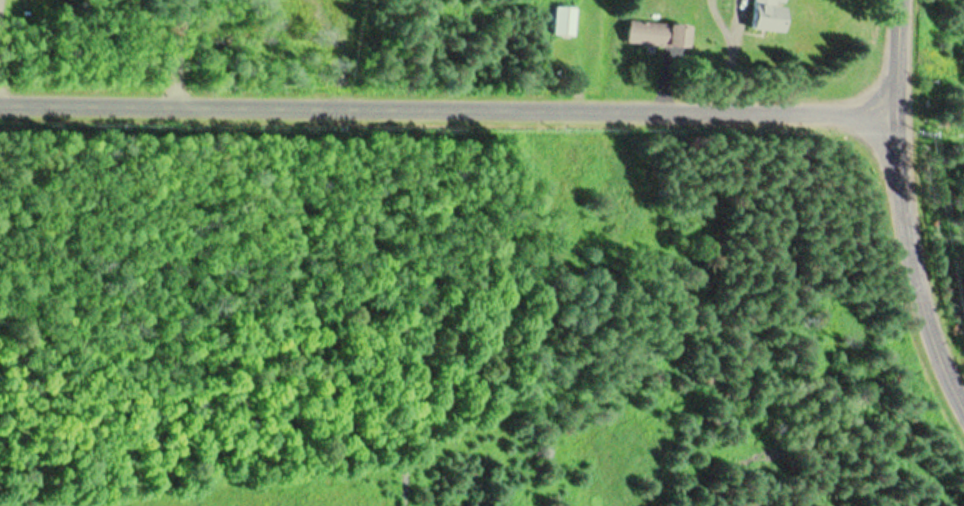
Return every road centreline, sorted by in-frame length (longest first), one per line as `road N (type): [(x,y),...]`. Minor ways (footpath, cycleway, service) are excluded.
road 1 (secondary): [(893,114),(0,104)]
road 2 (secondary): [(963,403),(915,249),(893,114)]

